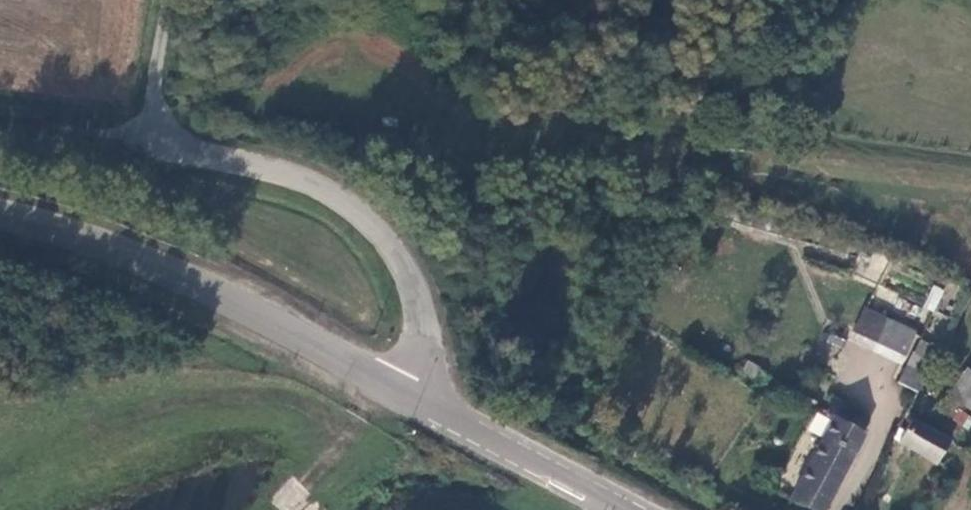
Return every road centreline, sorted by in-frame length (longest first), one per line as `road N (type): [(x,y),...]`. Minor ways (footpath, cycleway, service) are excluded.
road 1 (tertiary): [(0,214),(165,272),(396,389)]
road 2 (tertiary): [(630,509),(396,389)]

